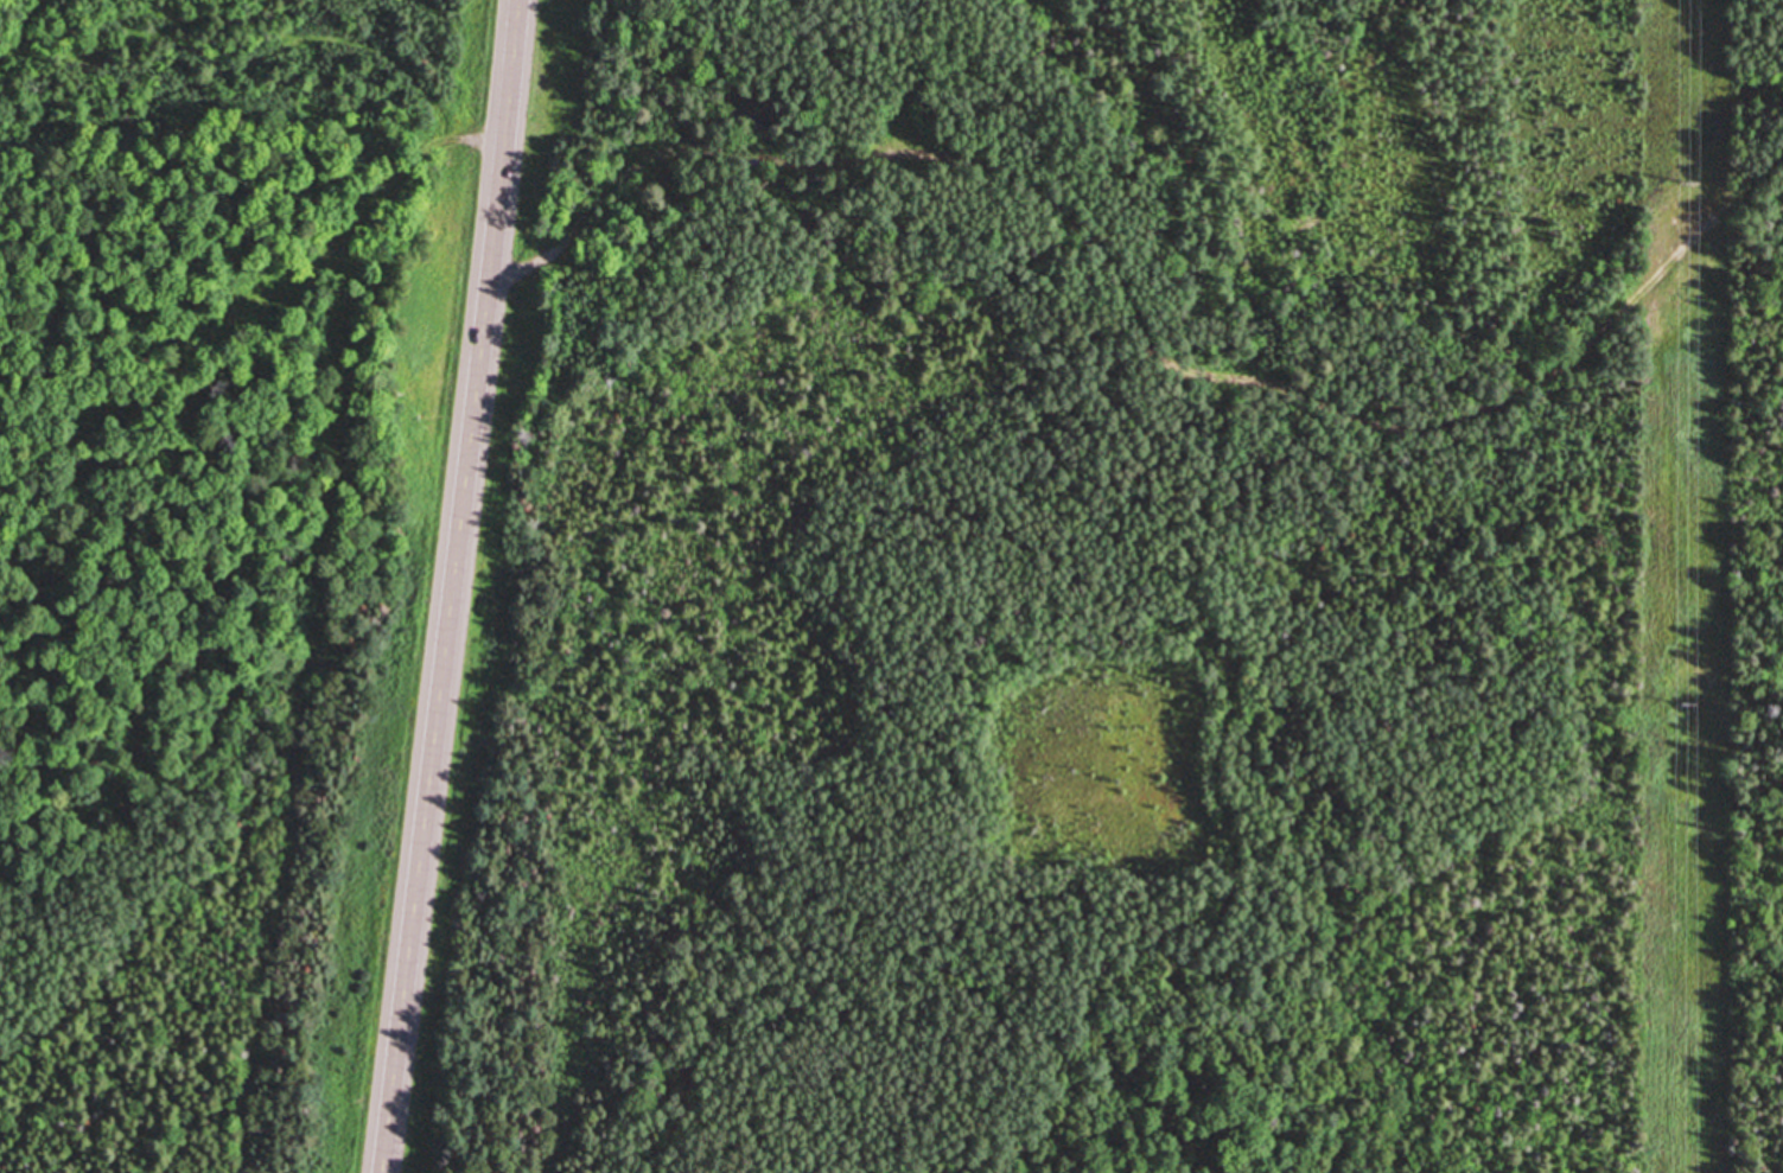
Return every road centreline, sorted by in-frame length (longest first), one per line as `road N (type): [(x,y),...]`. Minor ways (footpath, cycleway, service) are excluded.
road 1 (track): [(491,287),(546,259),(643,151),(683,141),(769,161),(899,145),(982,160),(1059,199),(1103,249),(1129,312),(1165,359),(1278,380),(1329,408),(1407,431),(1467,423),(1571,363),(1782,154)]
road 2 (primary): [(385,1172),(522,0)]

